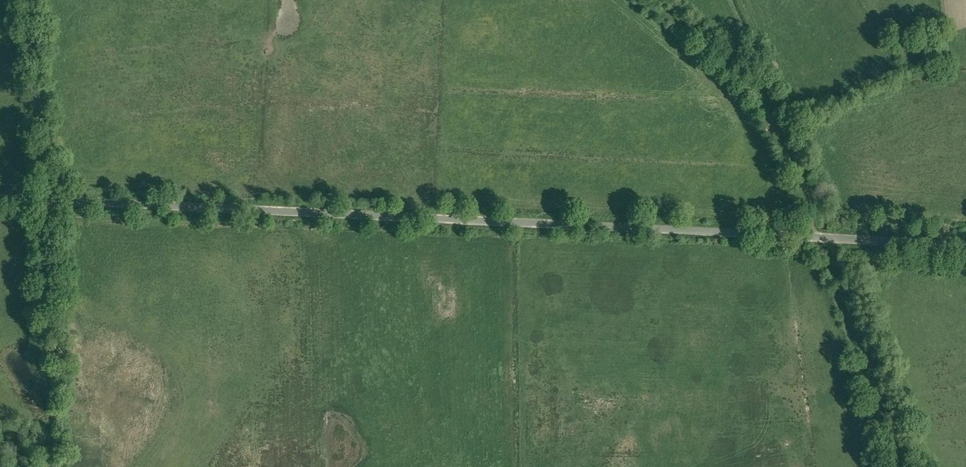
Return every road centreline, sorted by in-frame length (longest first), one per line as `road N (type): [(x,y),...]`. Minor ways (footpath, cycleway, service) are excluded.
road 1 (unclassified): [(965,247),(53,202)]
road 2 (track): [(902,466),(830,239)]
road 3 (unclassified): [(53,202),(26,0)]

